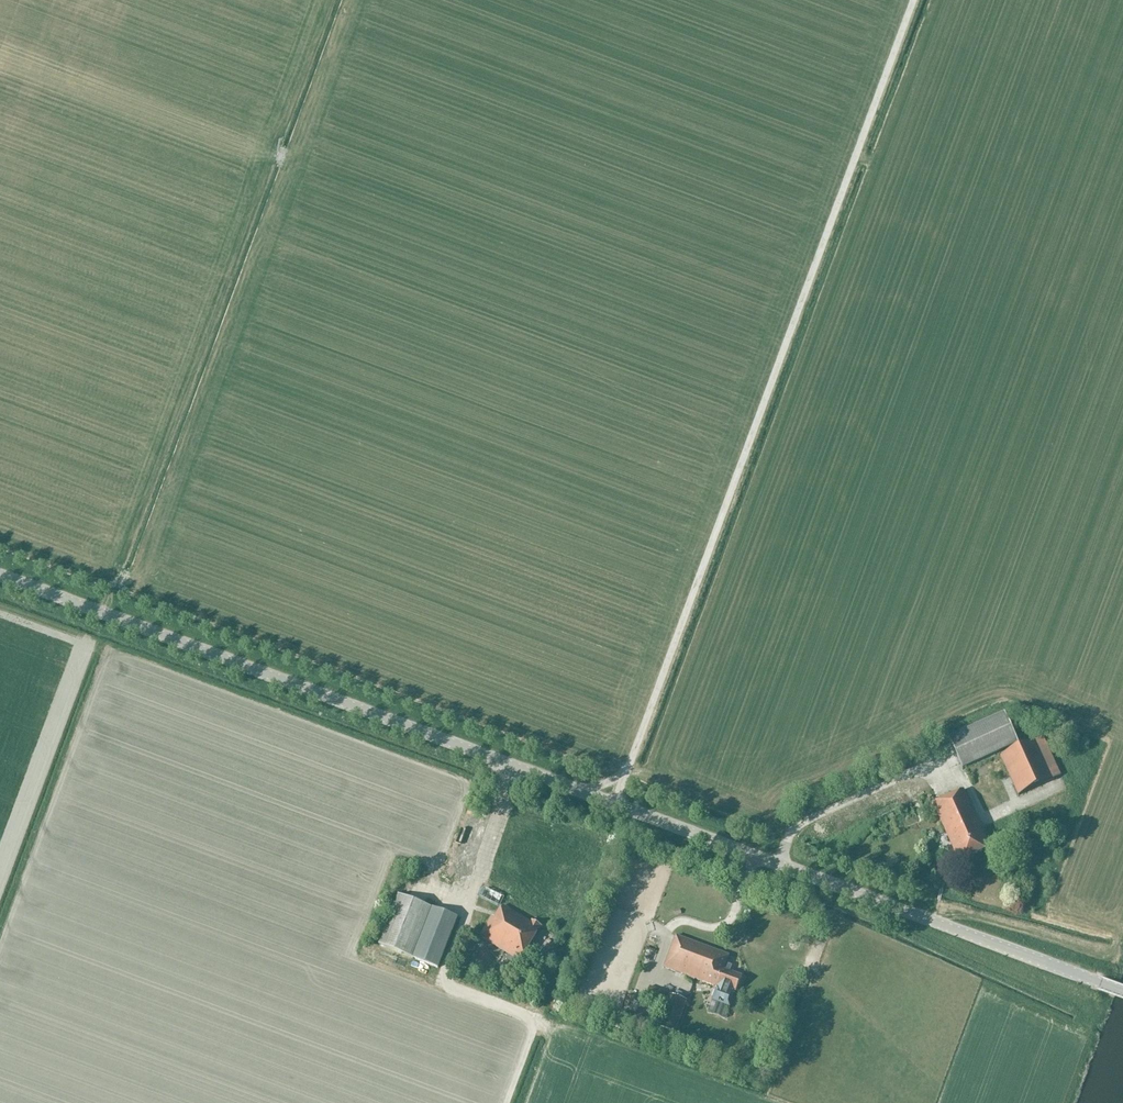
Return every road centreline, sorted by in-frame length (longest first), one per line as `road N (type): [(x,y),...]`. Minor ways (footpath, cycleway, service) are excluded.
road 1 (tertiary): [(1122,994),(0,575)]
road 2 (track): [(618,804),(916,0)]

